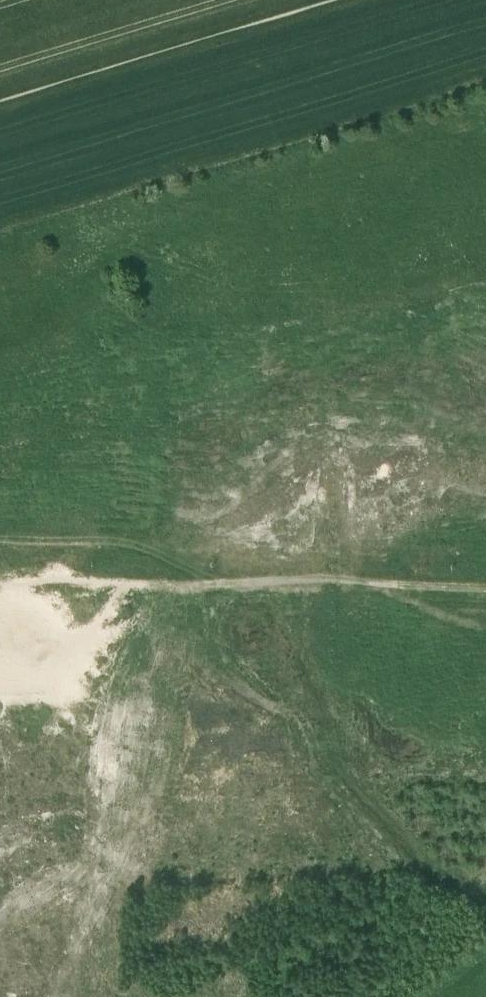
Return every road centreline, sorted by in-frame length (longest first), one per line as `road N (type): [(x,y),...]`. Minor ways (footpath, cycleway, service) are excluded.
road 1 (track): [(0,545),(122,545),(212,585),(329,577),(485,588)]

